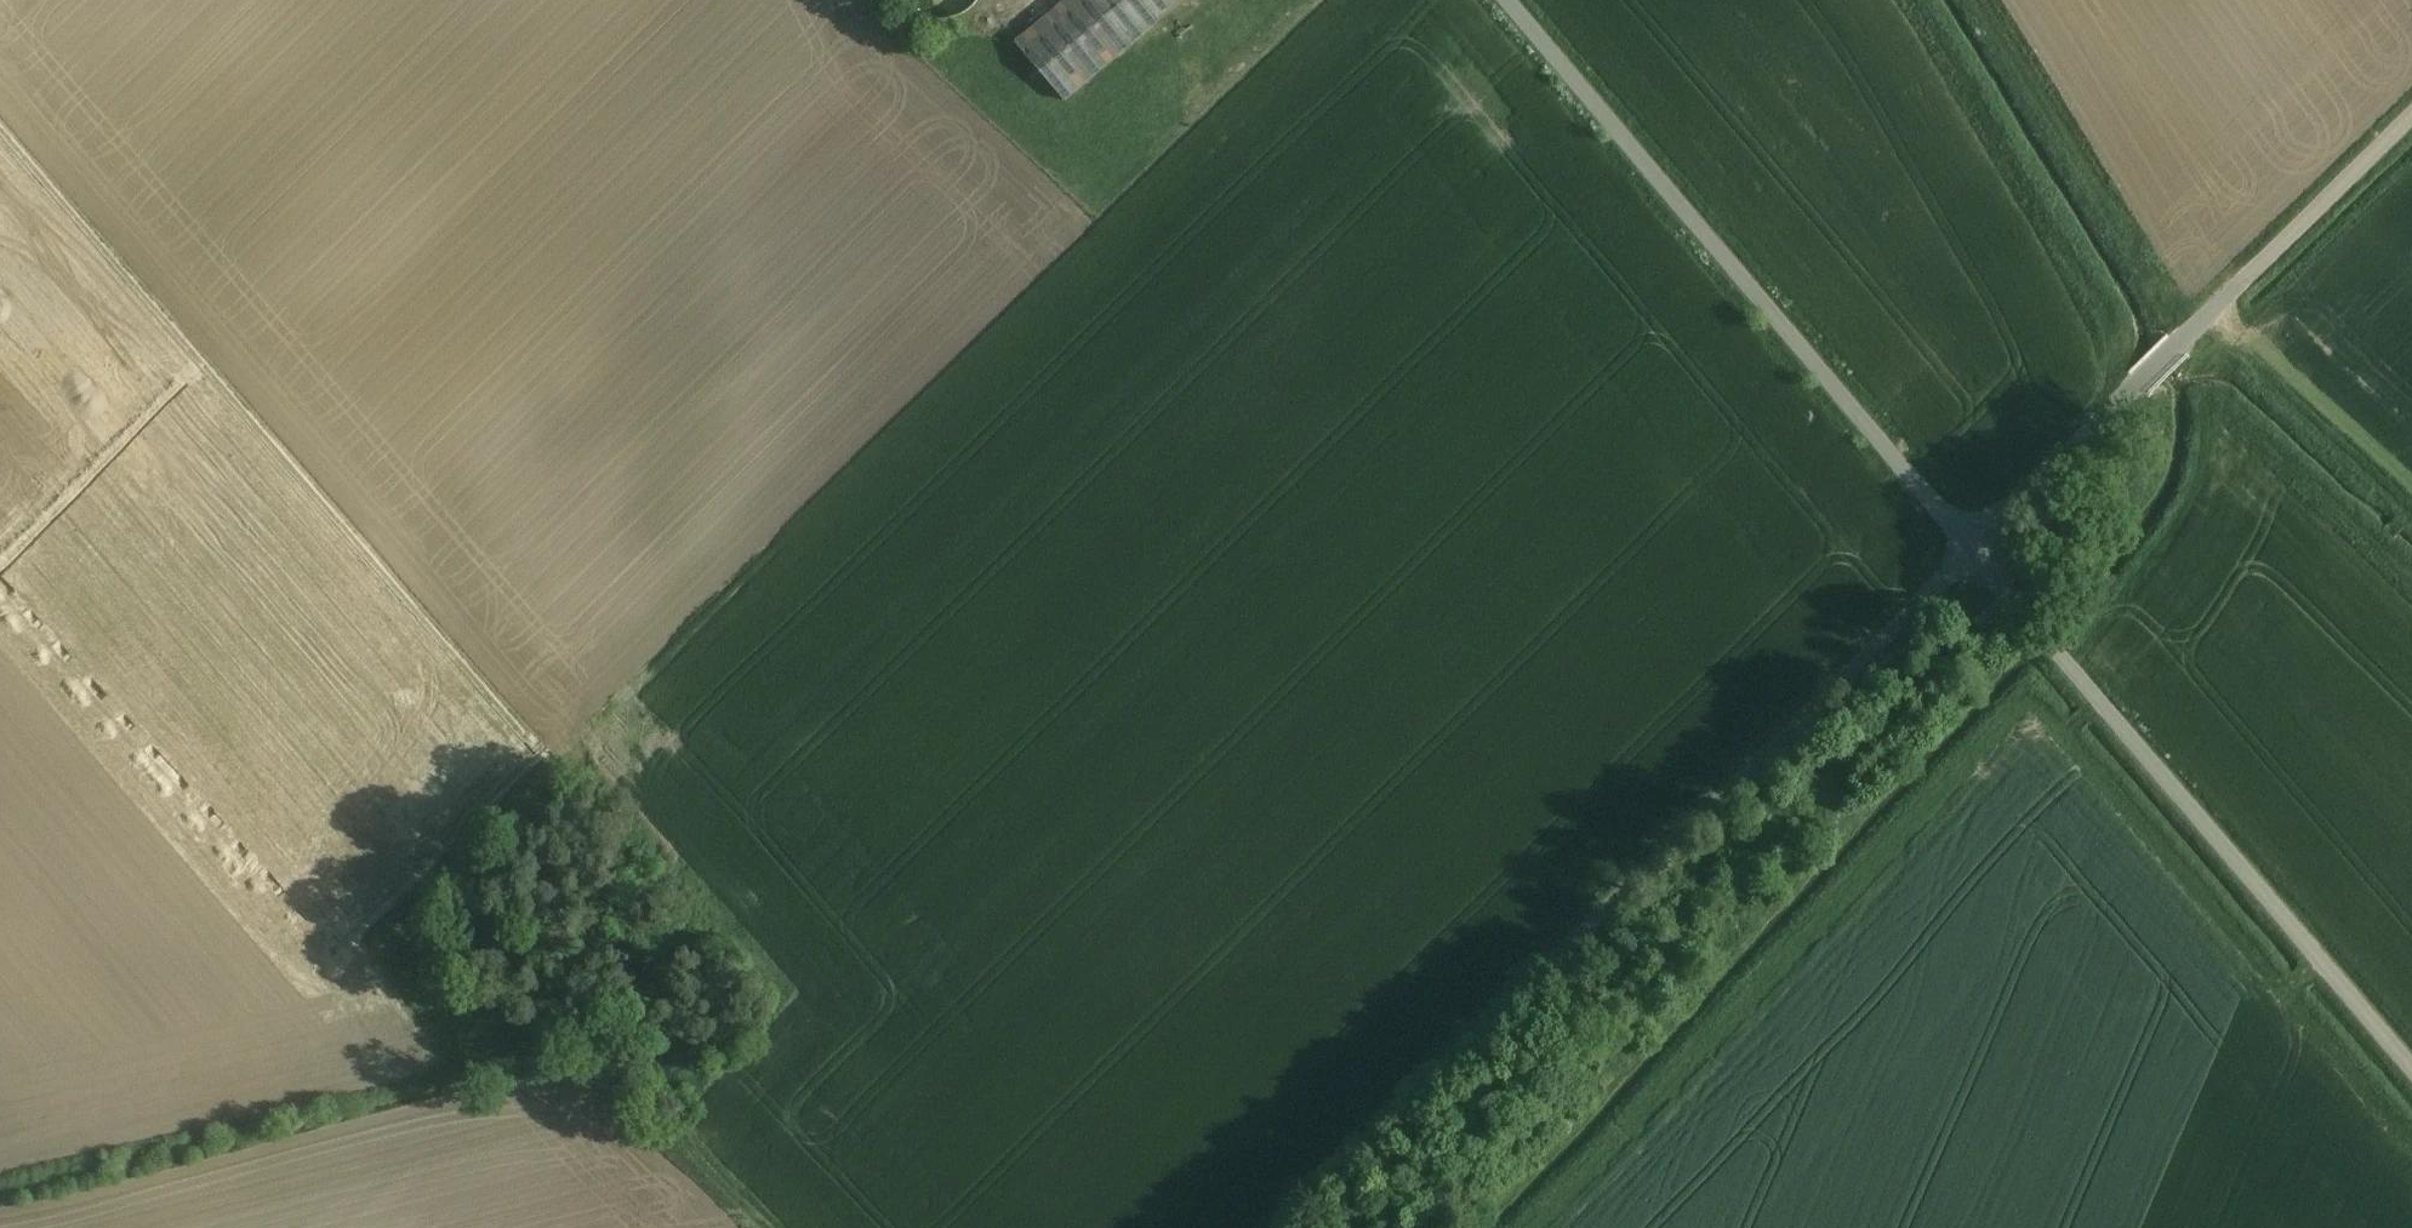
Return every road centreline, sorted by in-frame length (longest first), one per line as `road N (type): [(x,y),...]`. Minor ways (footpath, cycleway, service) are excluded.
road 1 (unclassified): [(1274,1227),(1972,547)]
road 2 (unclassified): [(1505,0),(1972,547)]
road 3 (unclassified): [(1972,547),(2411,1070)]
road 4 (unclassified): [(1972,547),(2411,116)]

